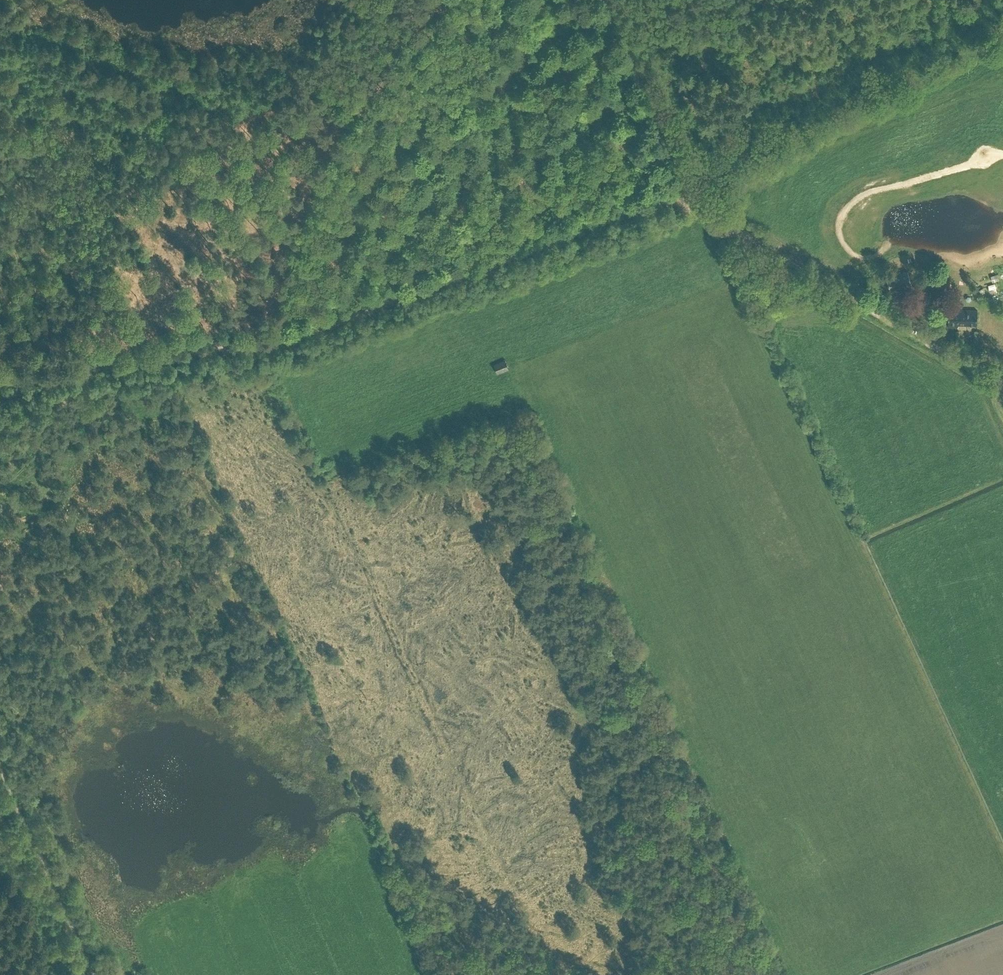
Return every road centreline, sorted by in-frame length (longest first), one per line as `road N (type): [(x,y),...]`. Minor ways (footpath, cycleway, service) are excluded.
road 1 (track): [(0,382),(290,337),(664,201),(685,202)]
road 2 (track): [(1002,384),(685,202)]
road 3 (track): [(0,747),(103,974)]
road 4 (track): [(685,202),(683,167),(607,0)]

